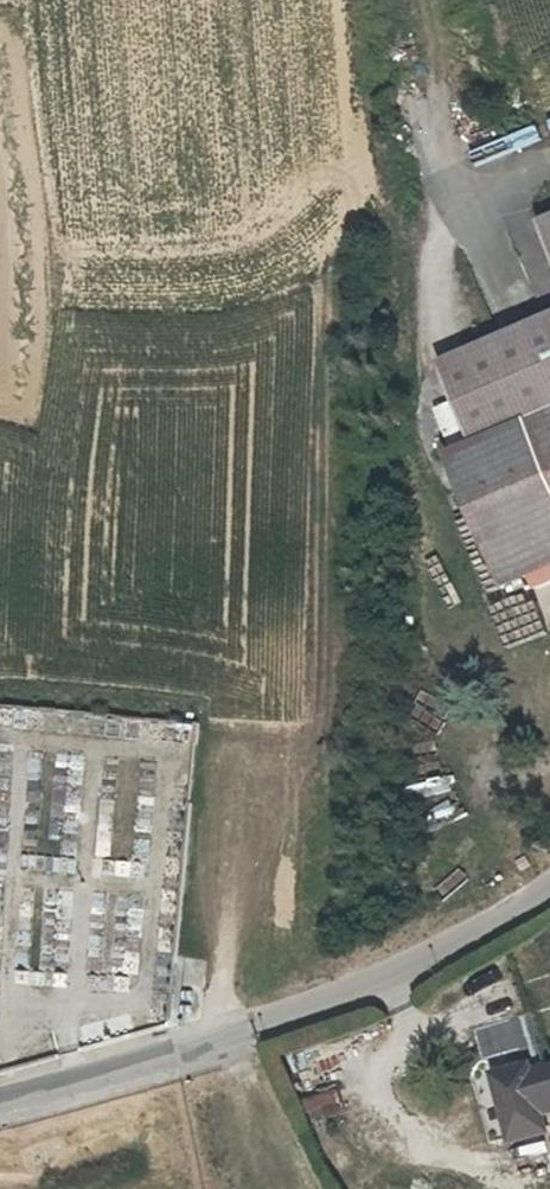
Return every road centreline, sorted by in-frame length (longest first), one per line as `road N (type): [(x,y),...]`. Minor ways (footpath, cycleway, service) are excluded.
road 1 (residential): [(549,887),(419,960),(242,1028),(0,1106)]

